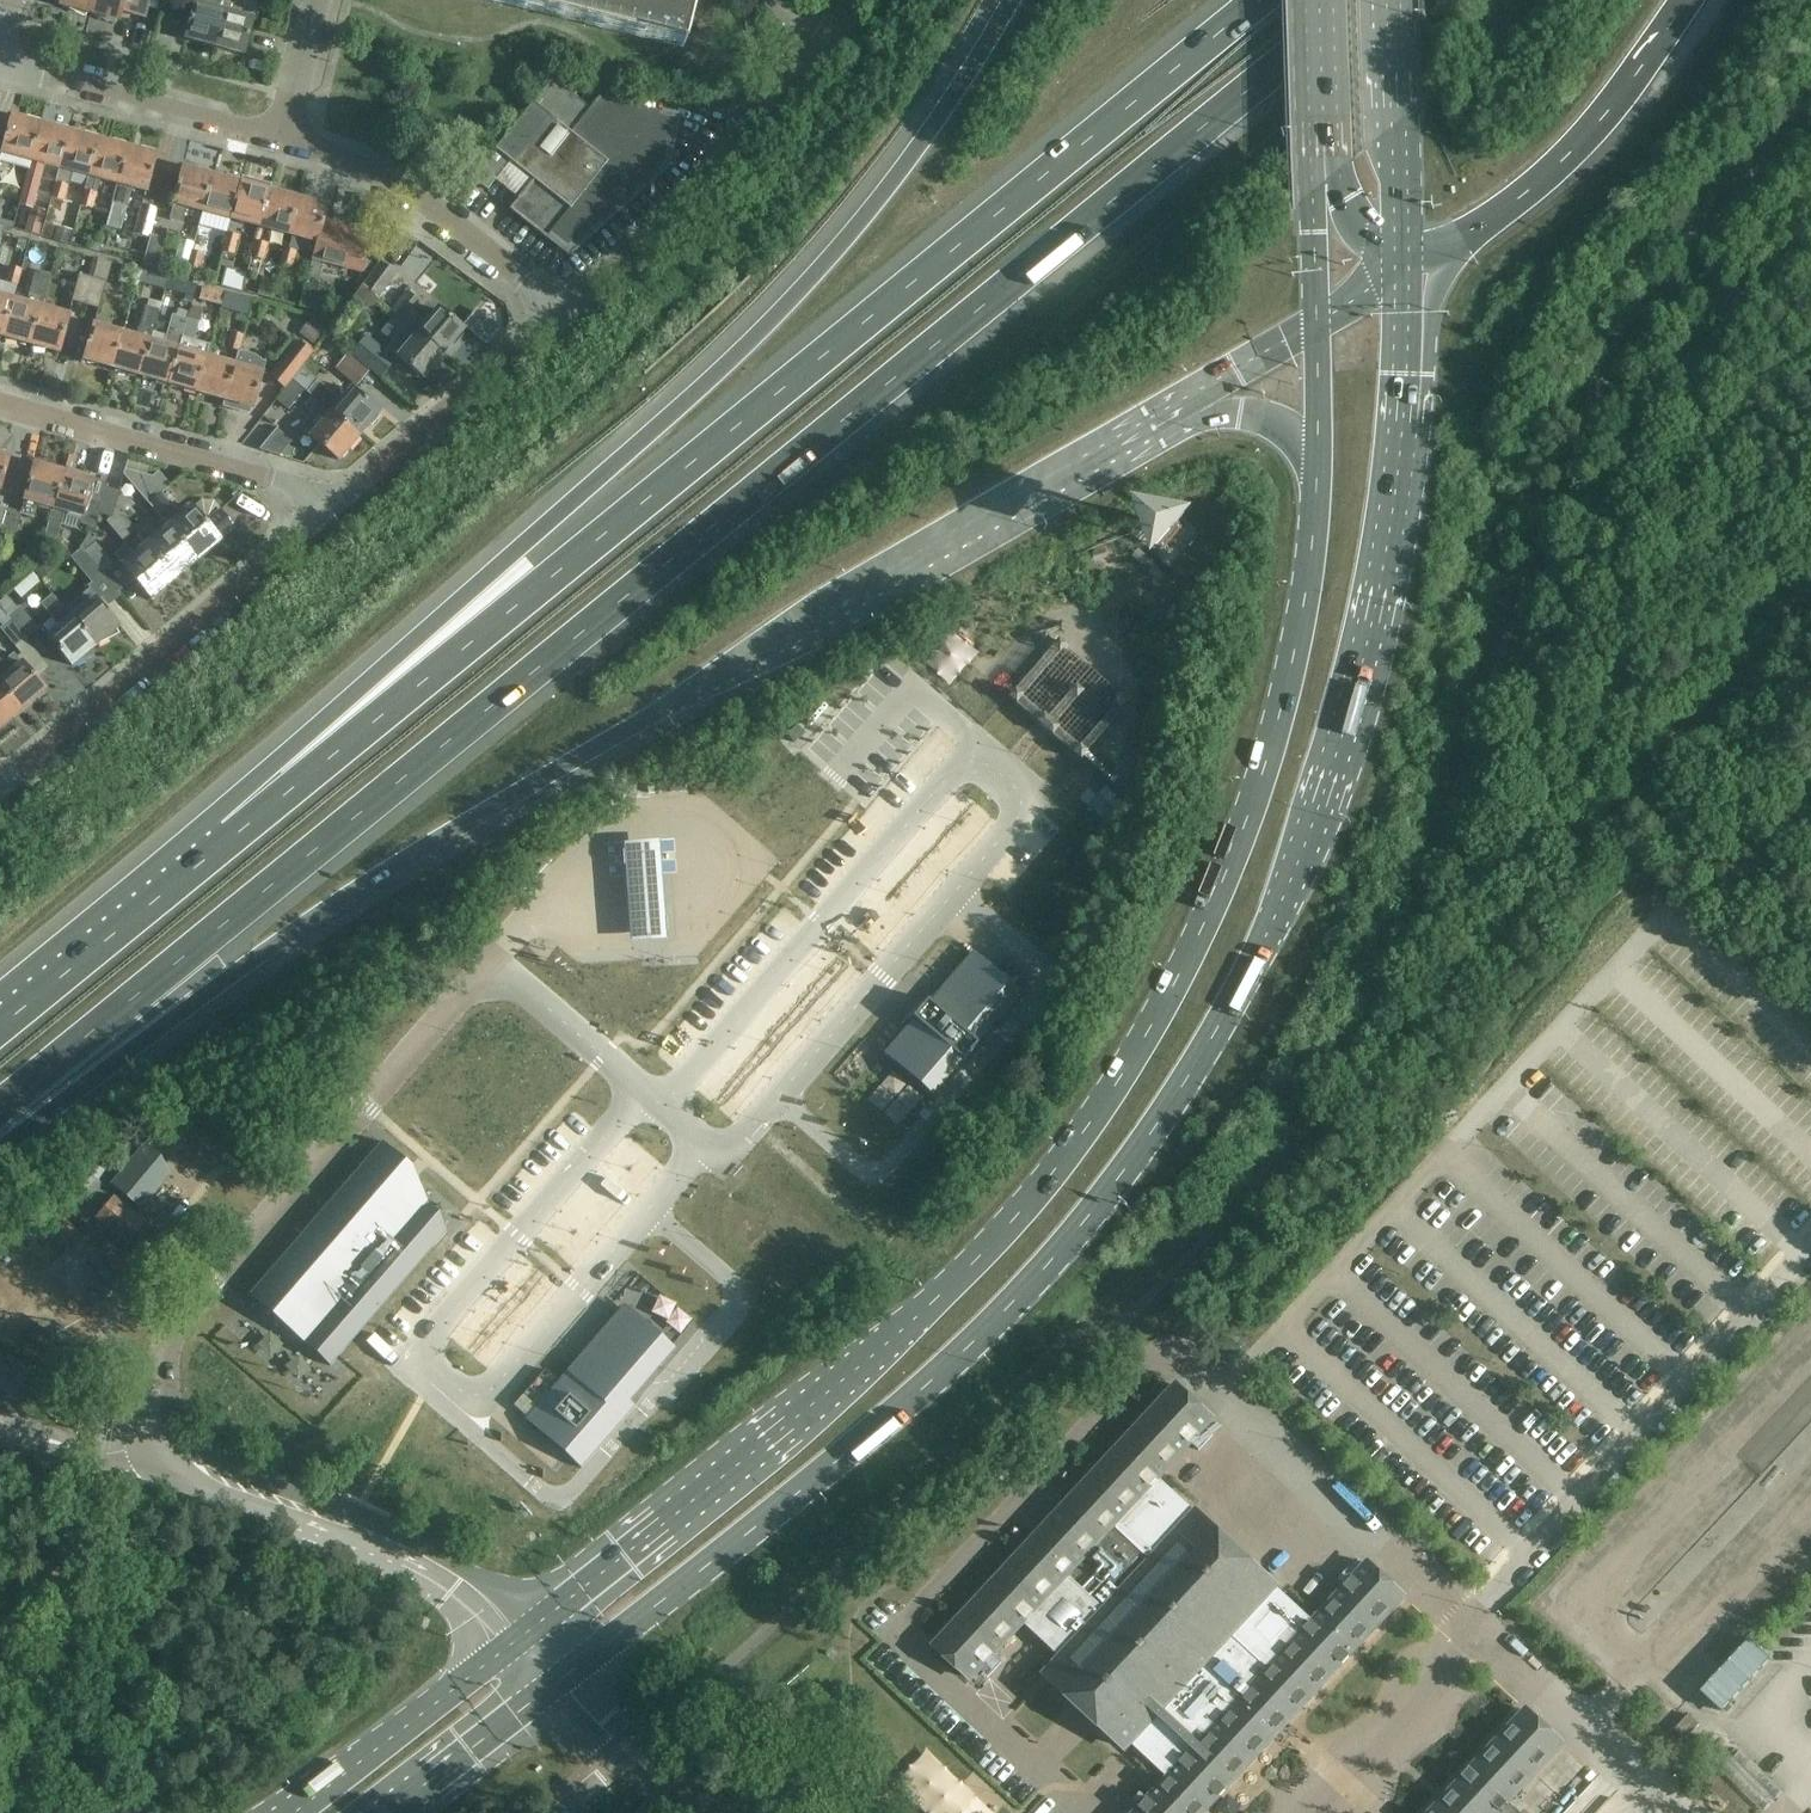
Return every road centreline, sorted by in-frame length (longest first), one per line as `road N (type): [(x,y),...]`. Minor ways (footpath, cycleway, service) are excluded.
road 1 (motorway): [(0,1114),(1362,0)]
road 2 (primary): [(559,1681),(763,1522),(956,1356),(1111,1187),(1193,1073),(1298,865),(1373,610),(1401,374),(1402,274)]
road 3 (primary): [(1317,456),(1299,632),(1251,808),(1180,972),(1085,1131),(977,1260),(859,1367),(521,1638)]
road 4 (motorway): [(0,1146),(164,1015),(312,919),(1150,425)]
road 5 (motorway): [(1251,0),(221,833)]
road 6 (motorway): [(1006,0),(933,120),(786,298),(395,657),(221,833)]
road 7 (unclassified): [(172,1440),(158,1395),(172,1329),(490,963)]
road 8 (residential): [(0,783),(329,499)]
road 9 (unclassified): [(521,1638),(441,1567),(236,1486),(172,1440)]
road 10 (motorway): [(1402,274),(1489,223),(1566,161),(1690,0)]
road 11 (residential): [(556,311),(721,182),(829,37)]
road 12 (residential): [(329,499),(0,404)]
road 13 (residential): [(556,311),(471,234),(357,166),(282,145)]
road 14 (residential): [(329,499),(556,311)]
road 15 (residential): [(282,145),(0,71)]
road 16 (primary): [(521,1638),(292,1812)]
road 17 (motorway): [(221,833),(0,1010)]
road 18 (primary): [(1402,274),(1395,0)]
road 19 (track): [(756,1122),(827,1190),(958,1278)]
road 20 (primary): [(386,1812),(559,1681)]
road 21 (primary): [(1313,124),(1318,328)]
road 22 (motorway): [(1150,425),(1318,328)]
road 23 (unclassified): [(560,1812),(628,1754),(559,1681)]
road 24 (motorway): [(1150,425),(1239,417),(1286,430),(1317,456)]
road 25 (motorway): [(1313,124),(1365,234),(1402,274)]
road 26 (residential): [(282,145),(314,0)]
road 27 (primary): [(1318,328),(1317,456)]
road 28 (primary): [(1310,0),(1313,124)]

